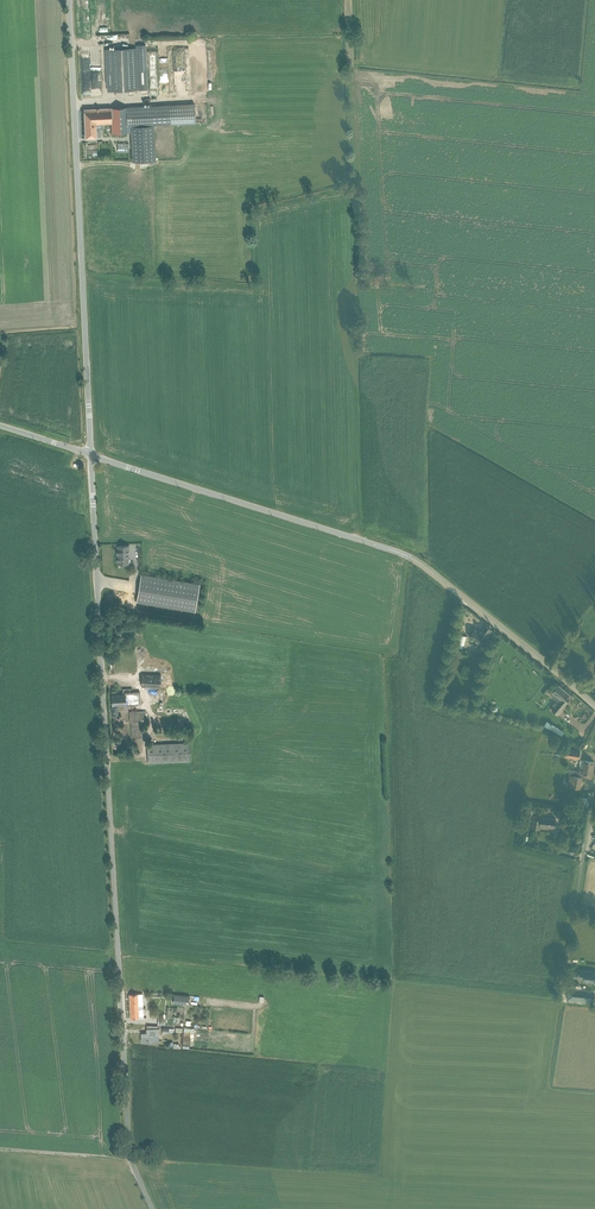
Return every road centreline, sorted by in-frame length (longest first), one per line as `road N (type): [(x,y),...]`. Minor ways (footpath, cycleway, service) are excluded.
road 1 (unclassified): [(151,1208),(129,1158),(91,455)]
road 2 (unclassified): [(91,455),(409,556),(594,705)]
road 3 (track): [(349,0),(361,276),(594,302)]
road 4 (unclassified): [(91,455),(69,0)]
road 5 (track): [(559,1002),(546,1090),(594,1094)]

